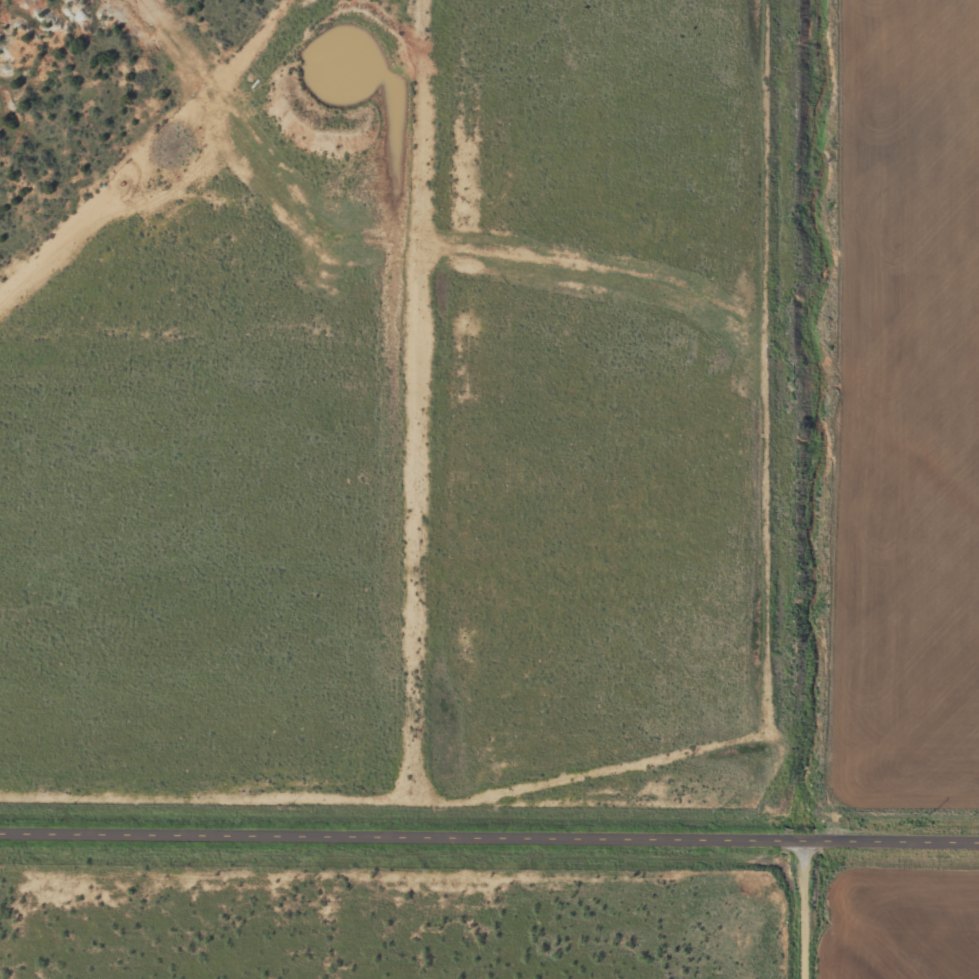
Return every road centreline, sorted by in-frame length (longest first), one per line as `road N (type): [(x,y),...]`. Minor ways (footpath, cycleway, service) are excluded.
road 1 (secondary): [(978,845),(0,834)]
road 2 (residential): [(806,978),(810,843)]

